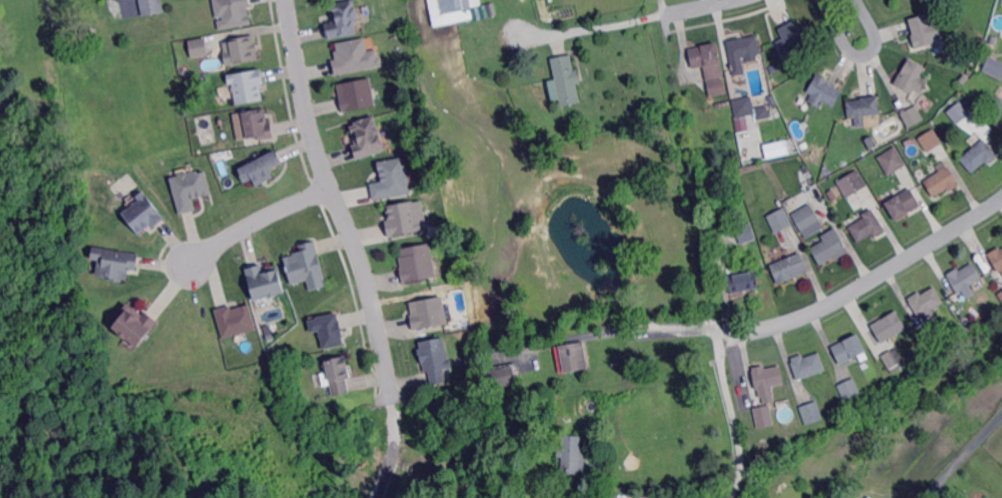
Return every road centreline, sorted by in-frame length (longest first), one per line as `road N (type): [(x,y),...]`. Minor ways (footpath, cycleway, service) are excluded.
road 1 (residential): [(288,0),(322,189),(355,239),(392,392)]
road 2 (residential): [(1001,200),(829,306),(726,339)]
road 3 (residential): [(726,339),(721,353),(740,448),(738,483),(727,497)]
road 4 (residential): [(322,189),(185,267)]

